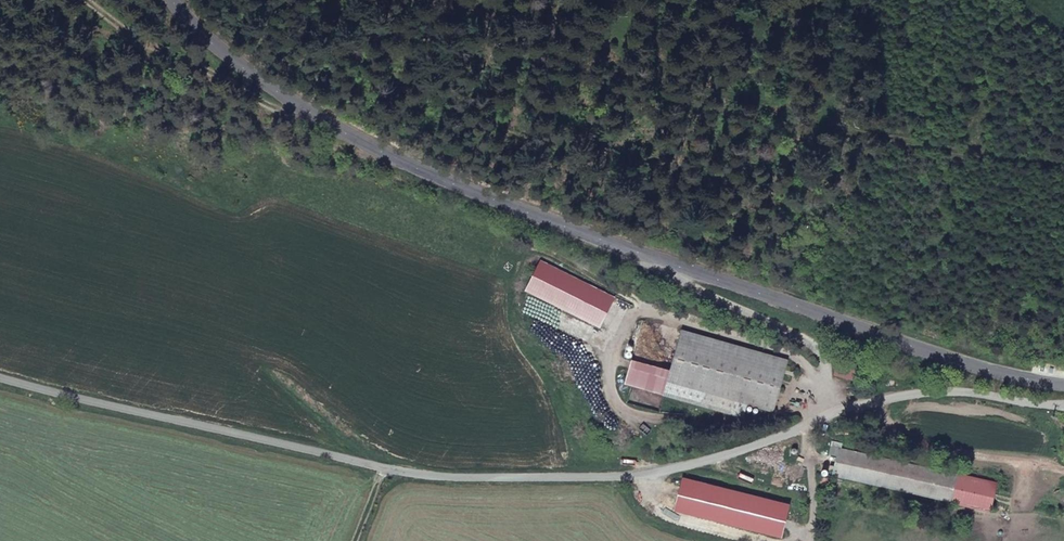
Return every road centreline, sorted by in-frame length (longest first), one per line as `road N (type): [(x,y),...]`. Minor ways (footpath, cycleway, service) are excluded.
road 1 (unclassified): [(0,374),(290,449),(499,481),(650,477),(888,398),(955,393),(1063,403)]
road 2 (tertiary): [(176,0),(228,55),(313,113),(527,217),(1001,373),(1063,382)]
road 3 (track): [(809,540),(825,414)]

